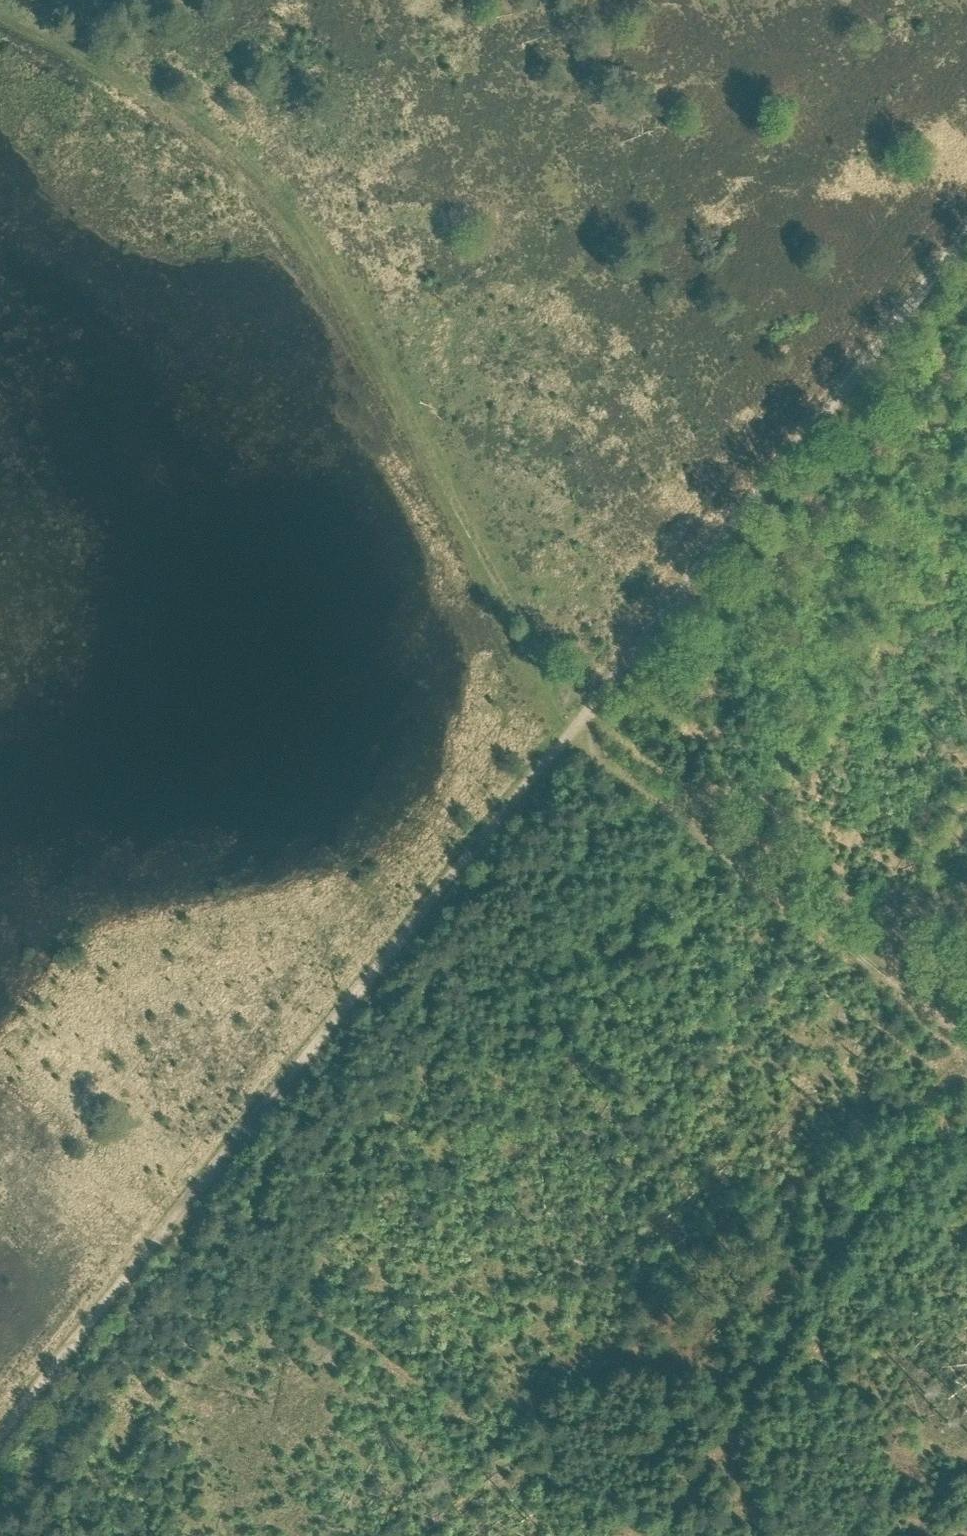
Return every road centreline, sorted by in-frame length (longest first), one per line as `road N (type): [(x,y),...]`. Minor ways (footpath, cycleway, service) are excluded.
road 1 (track): [(0,1438),(569,739)]
road 2 (track): [(569,739),(966,242)]
road 3 (track): [(569,739),(966,1044)]

